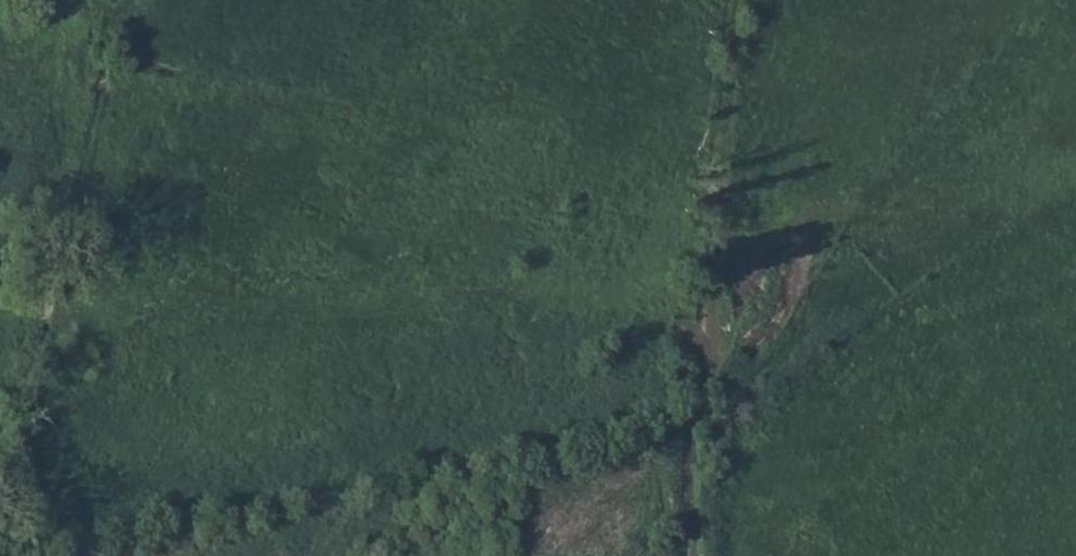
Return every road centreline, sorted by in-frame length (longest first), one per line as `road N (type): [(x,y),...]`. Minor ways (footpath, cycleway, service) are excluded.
road 1 (track): [(692,555),(693,402),(716,242),(734,0)]

